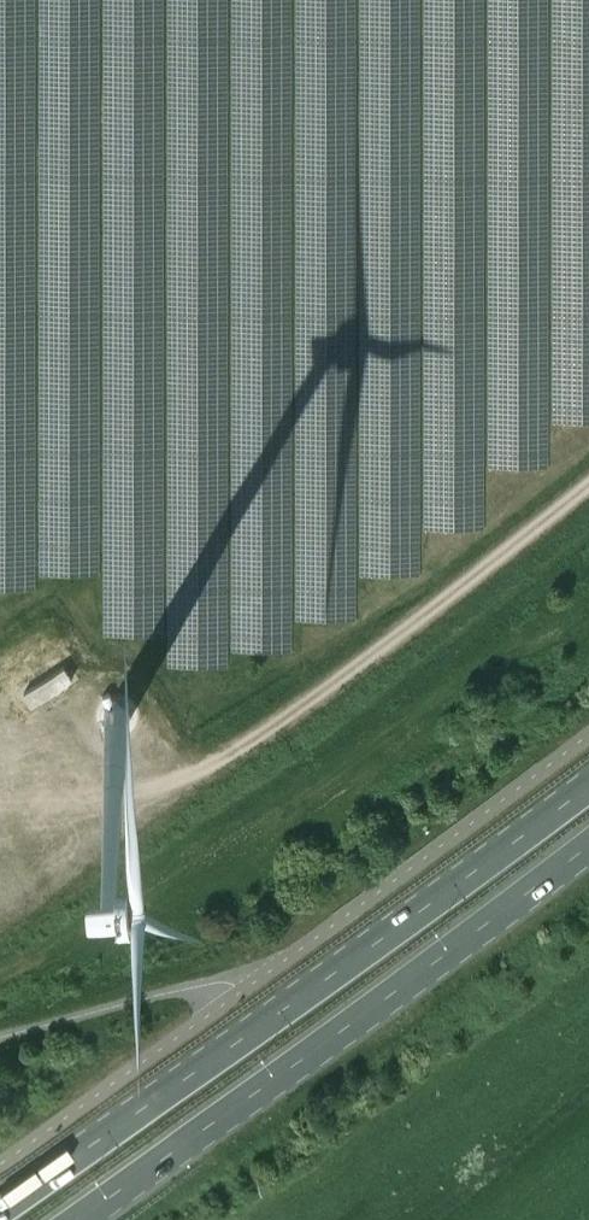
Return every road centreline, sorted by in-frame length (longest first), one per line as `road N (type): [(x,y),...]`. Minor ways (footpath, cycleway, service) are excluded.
road 1 (trunk): [(588,786),(0,1206)]
road 2 (trunk): [(72,1219),(588,843)]

